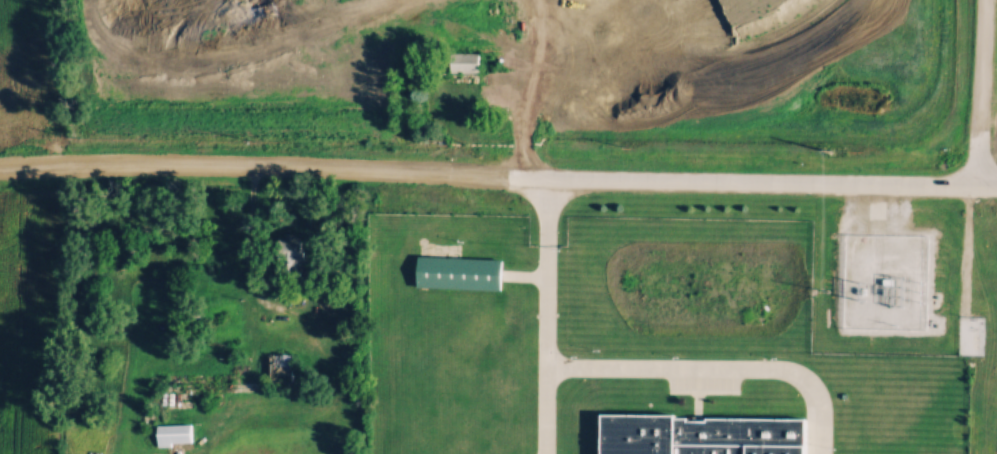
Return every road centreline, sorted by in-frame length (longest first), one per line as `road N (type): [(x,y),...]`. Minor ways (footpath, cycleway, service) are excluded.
road 1 (residential): [(507,172),(0,171)]
road 2 (residential): [(507,172),(996,183)]
road 3 (residential): [(976,183),(984,0)]

